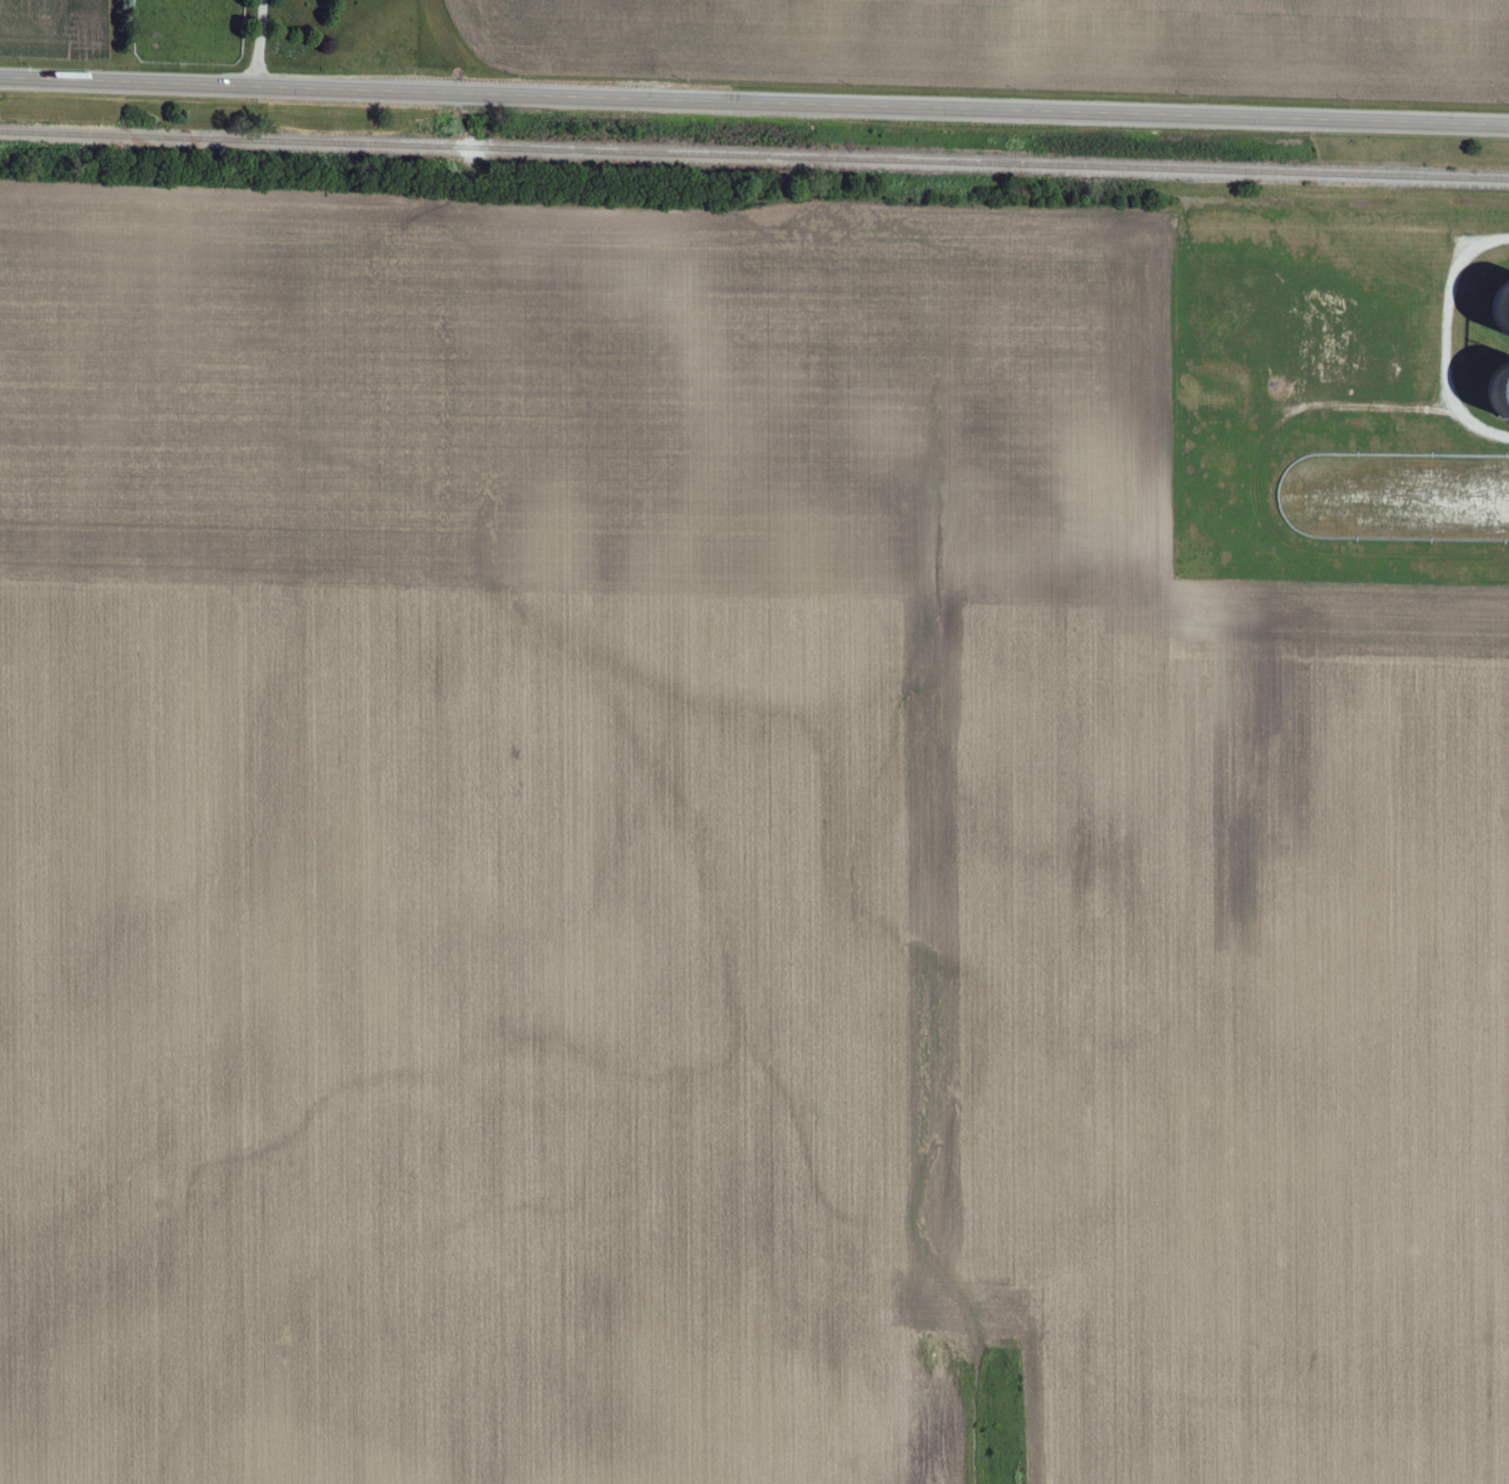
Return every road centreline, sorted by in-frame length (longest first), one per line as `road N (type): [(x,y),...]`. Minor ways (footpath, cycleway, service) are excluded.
road 1 (primary): [(0,74),(1508,129)]

